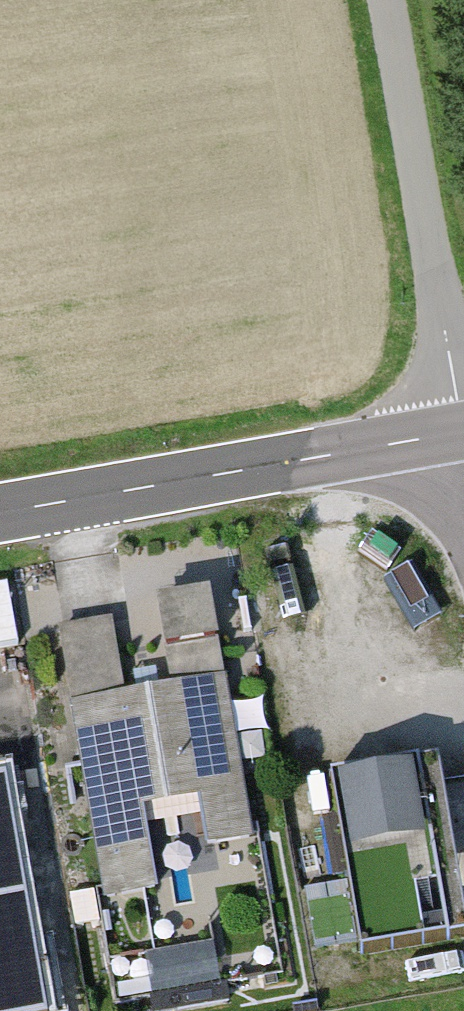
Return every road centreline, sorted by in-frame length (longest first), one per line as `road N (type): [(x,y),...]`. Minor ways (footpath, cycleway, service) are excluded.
road 1 (primary): [(0,515),(463,431)]
road 2 (track): [(388,0),(463,431)]

